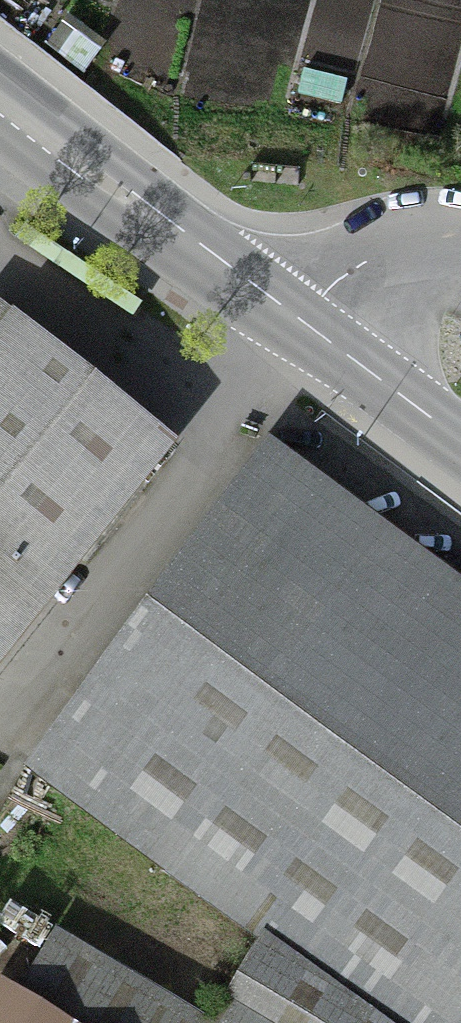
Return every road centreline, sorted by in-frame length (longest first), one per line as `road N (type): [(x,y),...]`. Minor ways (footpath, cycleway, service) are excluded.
road 1 (primary): [(0,95),(305,332)]
road 2 (primary): [(305,332),(460,452)]
road 3 (residential): [(305,332),(363,283),(460,245)]

